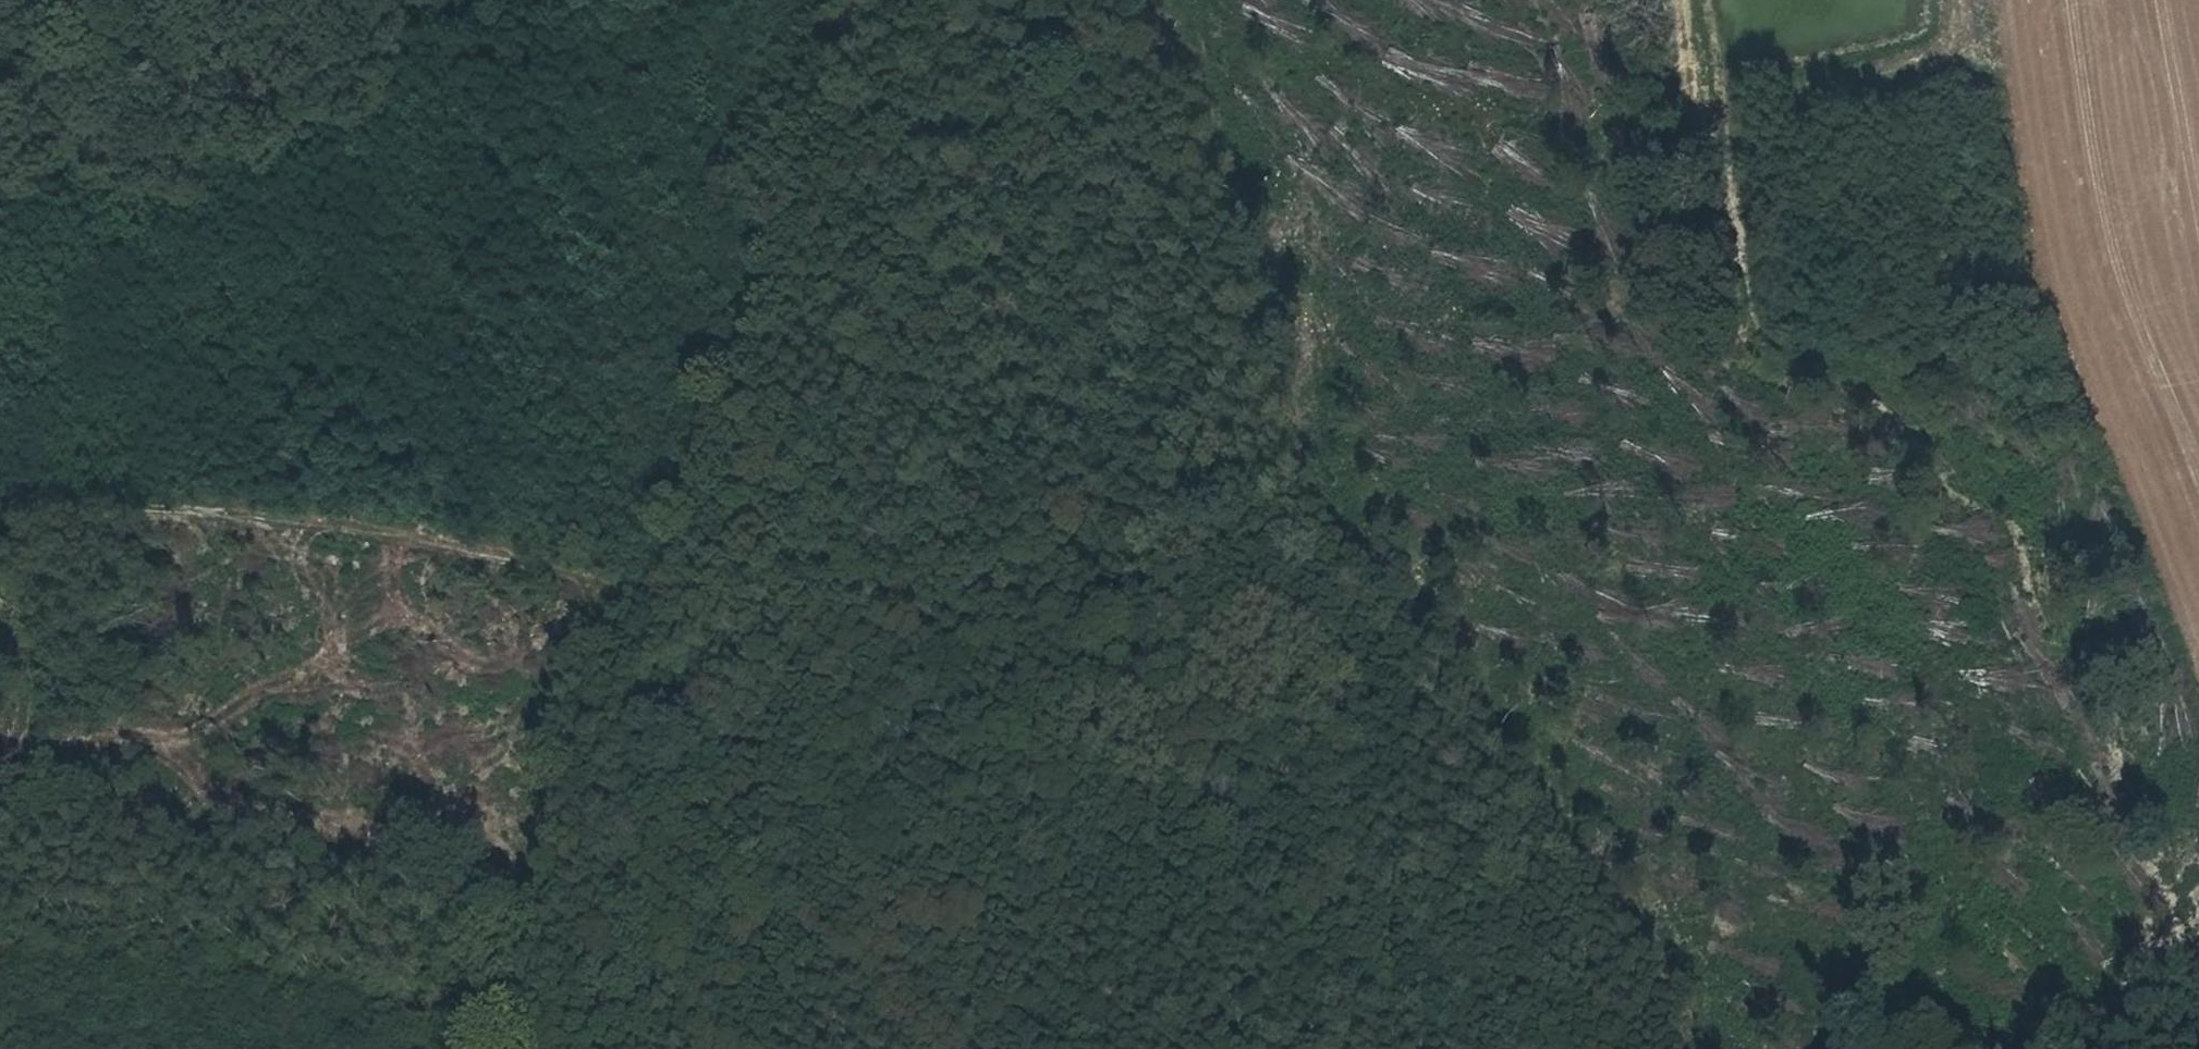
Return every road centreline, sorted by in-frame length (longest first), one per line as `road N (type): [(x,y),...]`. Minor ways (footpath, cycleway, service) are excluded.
road 1 (track): [(0,445),(673,576),(669,937),(635,1048)]

